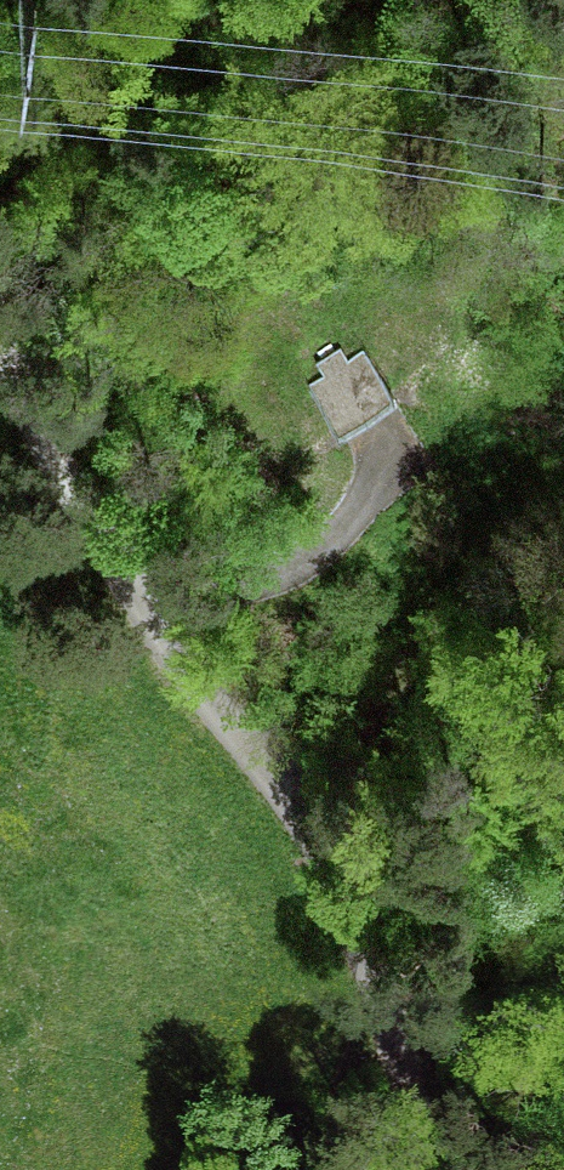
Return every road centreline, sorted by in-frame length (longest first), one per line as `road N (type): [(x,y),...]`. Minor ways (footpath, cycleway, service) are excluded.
road 1 (track): [(0,276),(24,385),(48,441),(144,601),(328,858),(430,1169)]
road 2 (track): [(563,486),(503,540),(284,790)]

